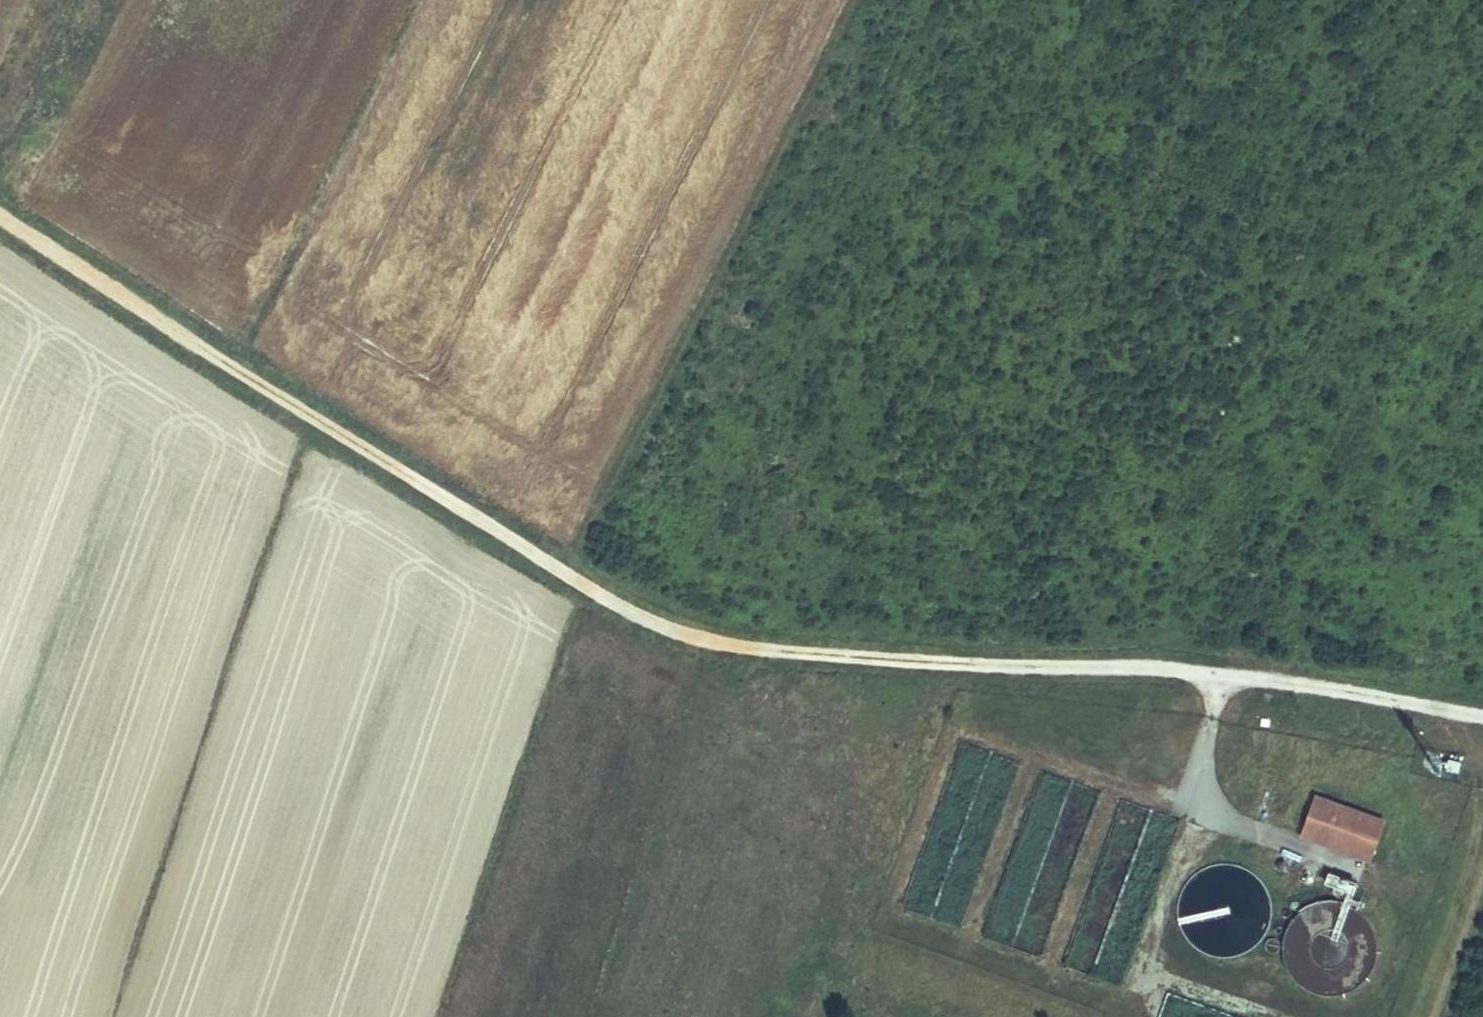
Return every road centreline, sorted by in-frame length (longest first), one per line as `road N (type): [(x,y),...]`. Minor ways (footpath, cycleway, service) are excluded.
road 1 (track): [(0,218),(567,574),(683,633),(770,652),(1206,669),(1482,719)]

